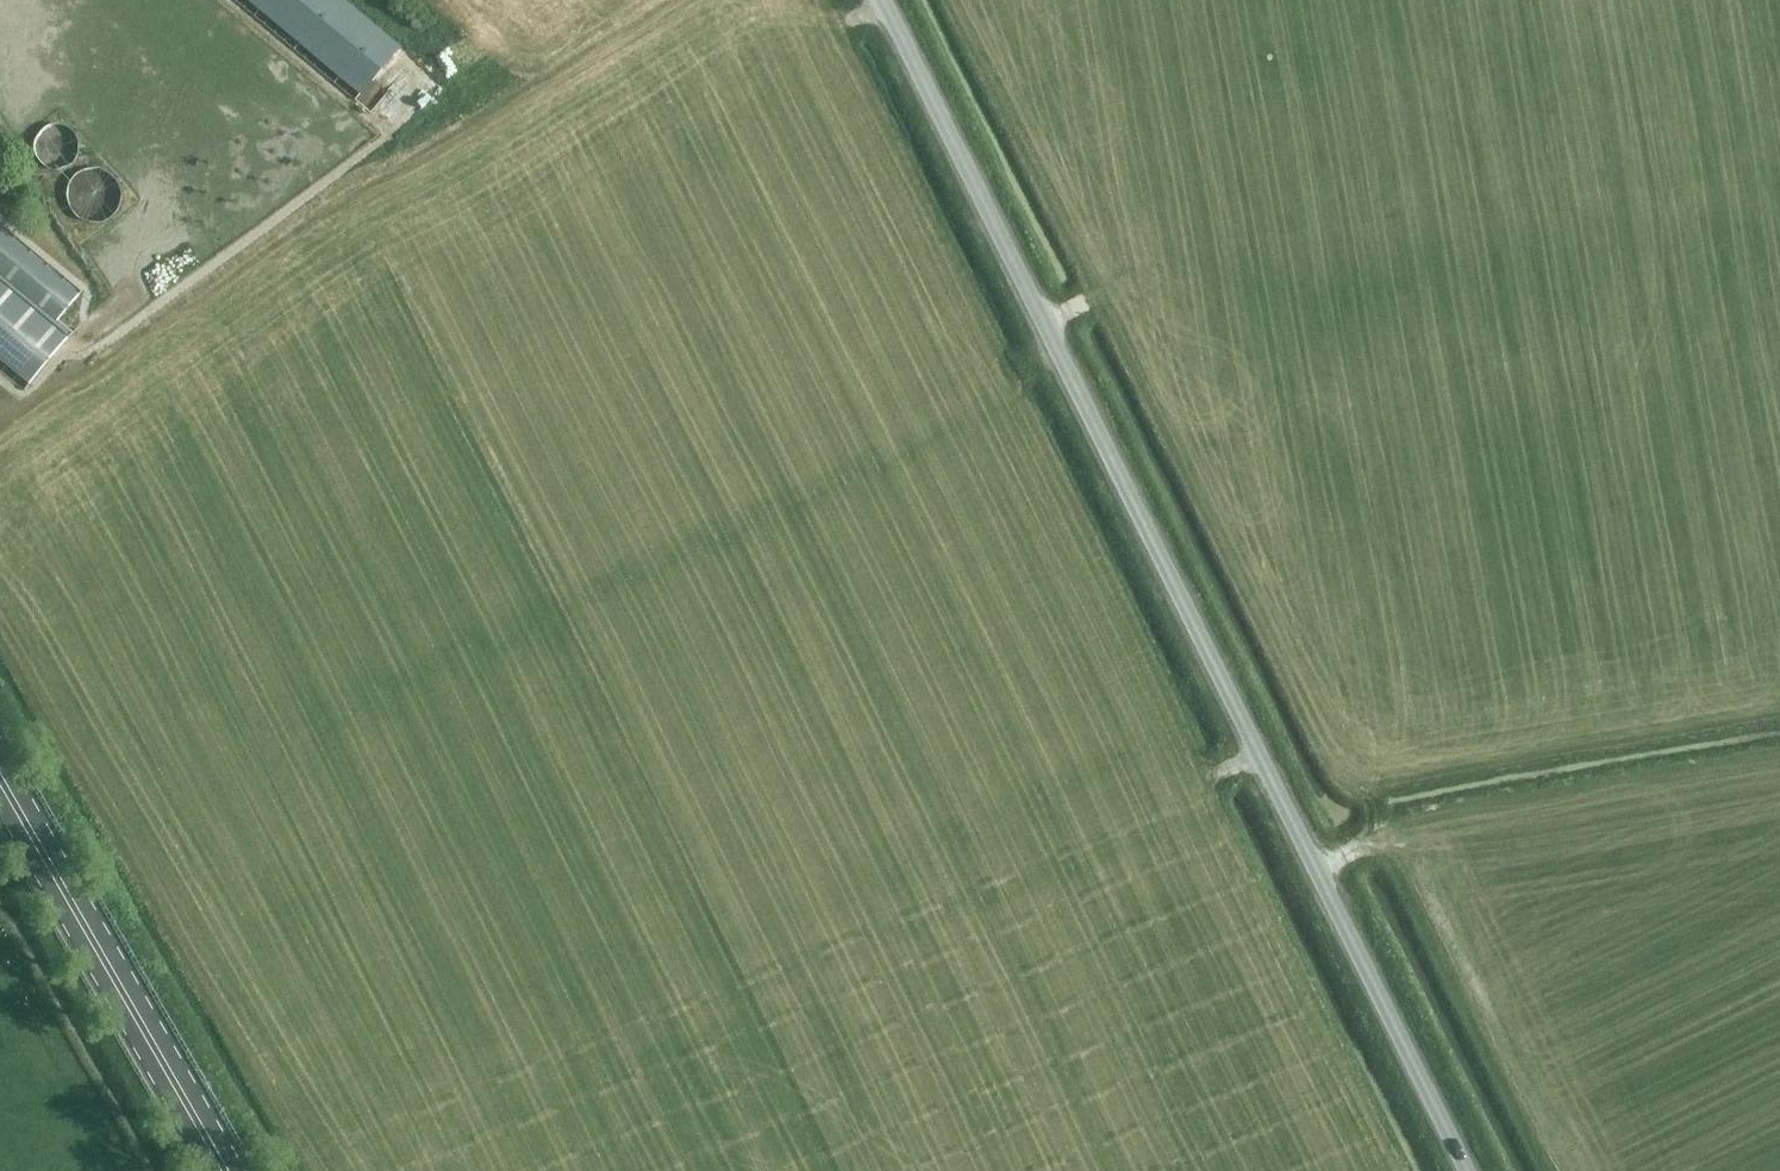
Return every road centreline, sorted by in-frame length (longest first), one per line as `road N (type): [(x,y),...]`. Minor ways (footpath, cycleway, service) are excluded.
road 1 (unclassified): [(1467,1170),(883,0)]
road 2 (trunk): [(224,1170),(0,779)]

